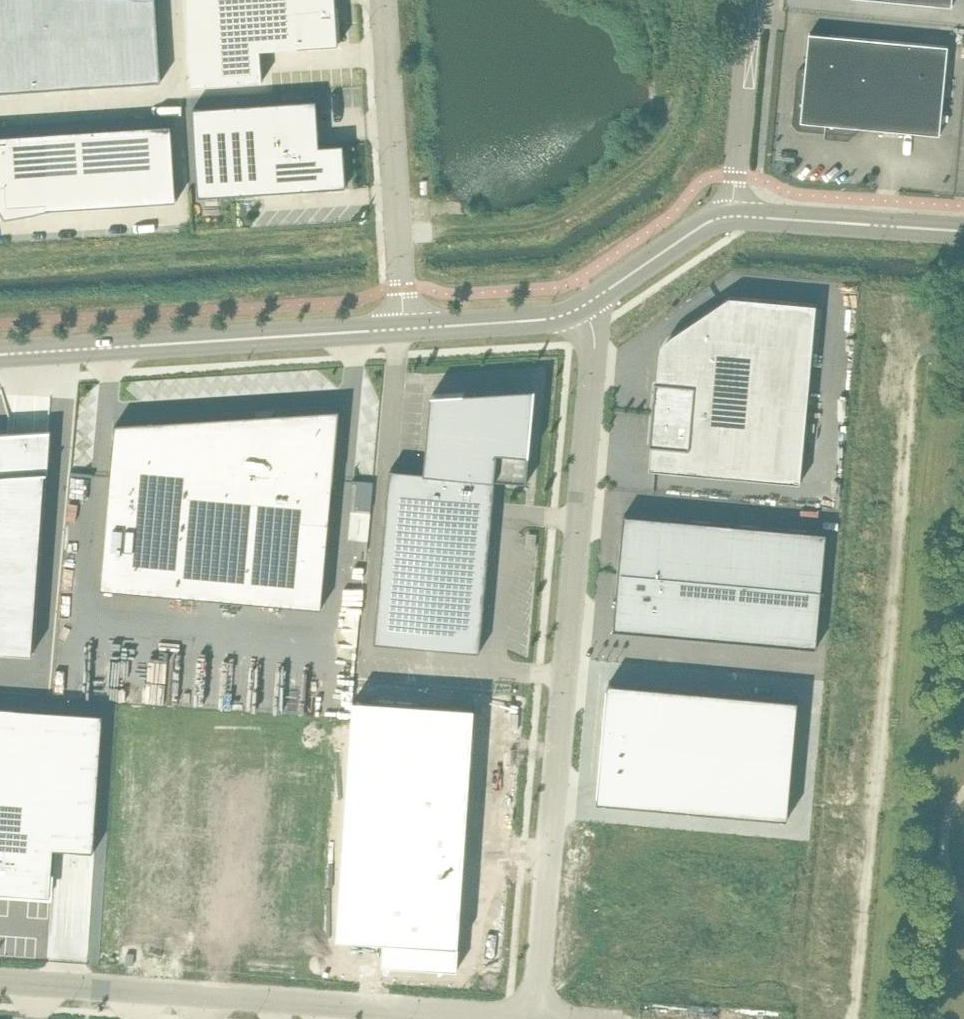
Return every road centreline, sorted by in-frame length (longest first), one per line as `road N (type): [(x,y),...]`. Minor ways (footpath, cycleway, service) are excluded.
road 1 (unclassified): [(584,305),(594,374),(535,1016)]
road 2 (track): [(914,347),(853,1018)]
road 3 (unclassified): [(535,1016),(0,980)]
road 4 (secondary): [(405,328),(0,354)]
road 5 (unclassified): [(405,328),(383,0)]
road 6 (secondary): [(963,231),(732,215)]
road 7 (unclassified): [(732,215),(752,0)]
road 8 (secondary): [(584,305),(556,318),(405,328)]
road 9 (secondary): [(732,215),(709,220),(584,305)]

